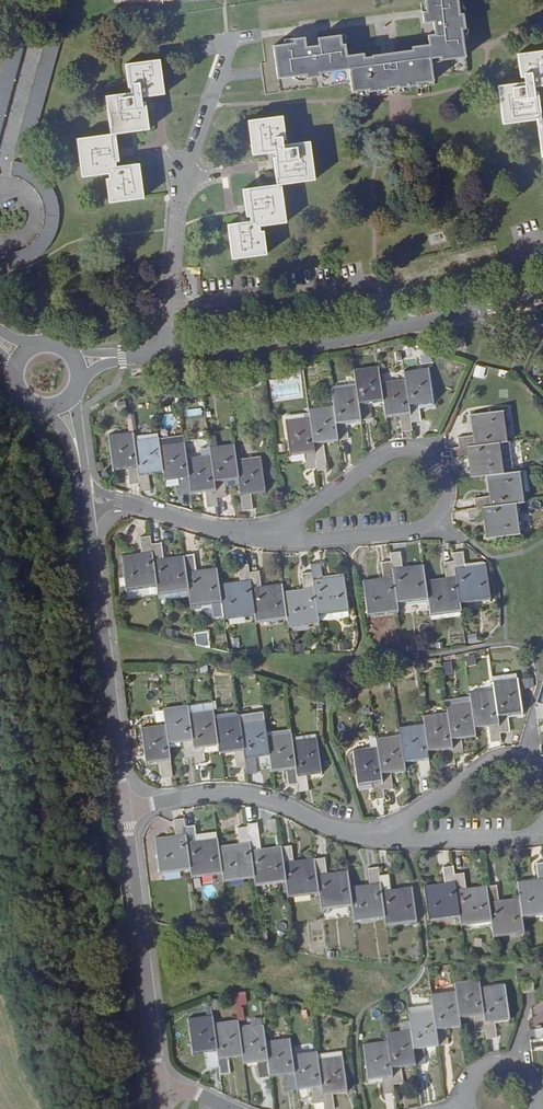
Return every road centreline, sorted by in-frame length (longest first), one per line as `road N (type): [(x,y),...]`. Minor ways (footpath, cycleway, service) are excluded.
road 1 (residential): [(165,352),(317,342),(542,289)]
road 2 (secondary): [(88,519),(123,807)]
road 3 (residential): [(217,72),(178,176),(165,352)]
road 4 (residential): [(276,540),(406,533),(437,519),(448,485),(432,457),(399,450),(384,457)]
road 5 (secondary): [(123,807),(159,1086)]
road 6 (residential): [(379,836),(355,835),(249,797),(123,807)]
road 7 (residential): [(379,836),(489,759),(526,759),(542,774)]
road 8 (residential): [(120,501),(276,540)]
road 9 (residential): [(229,41),(383,15)]
road 10 (residential): [(542,816),(511,837),(411,839)]
road 11 (residential): [(384,457),(276,540)]

